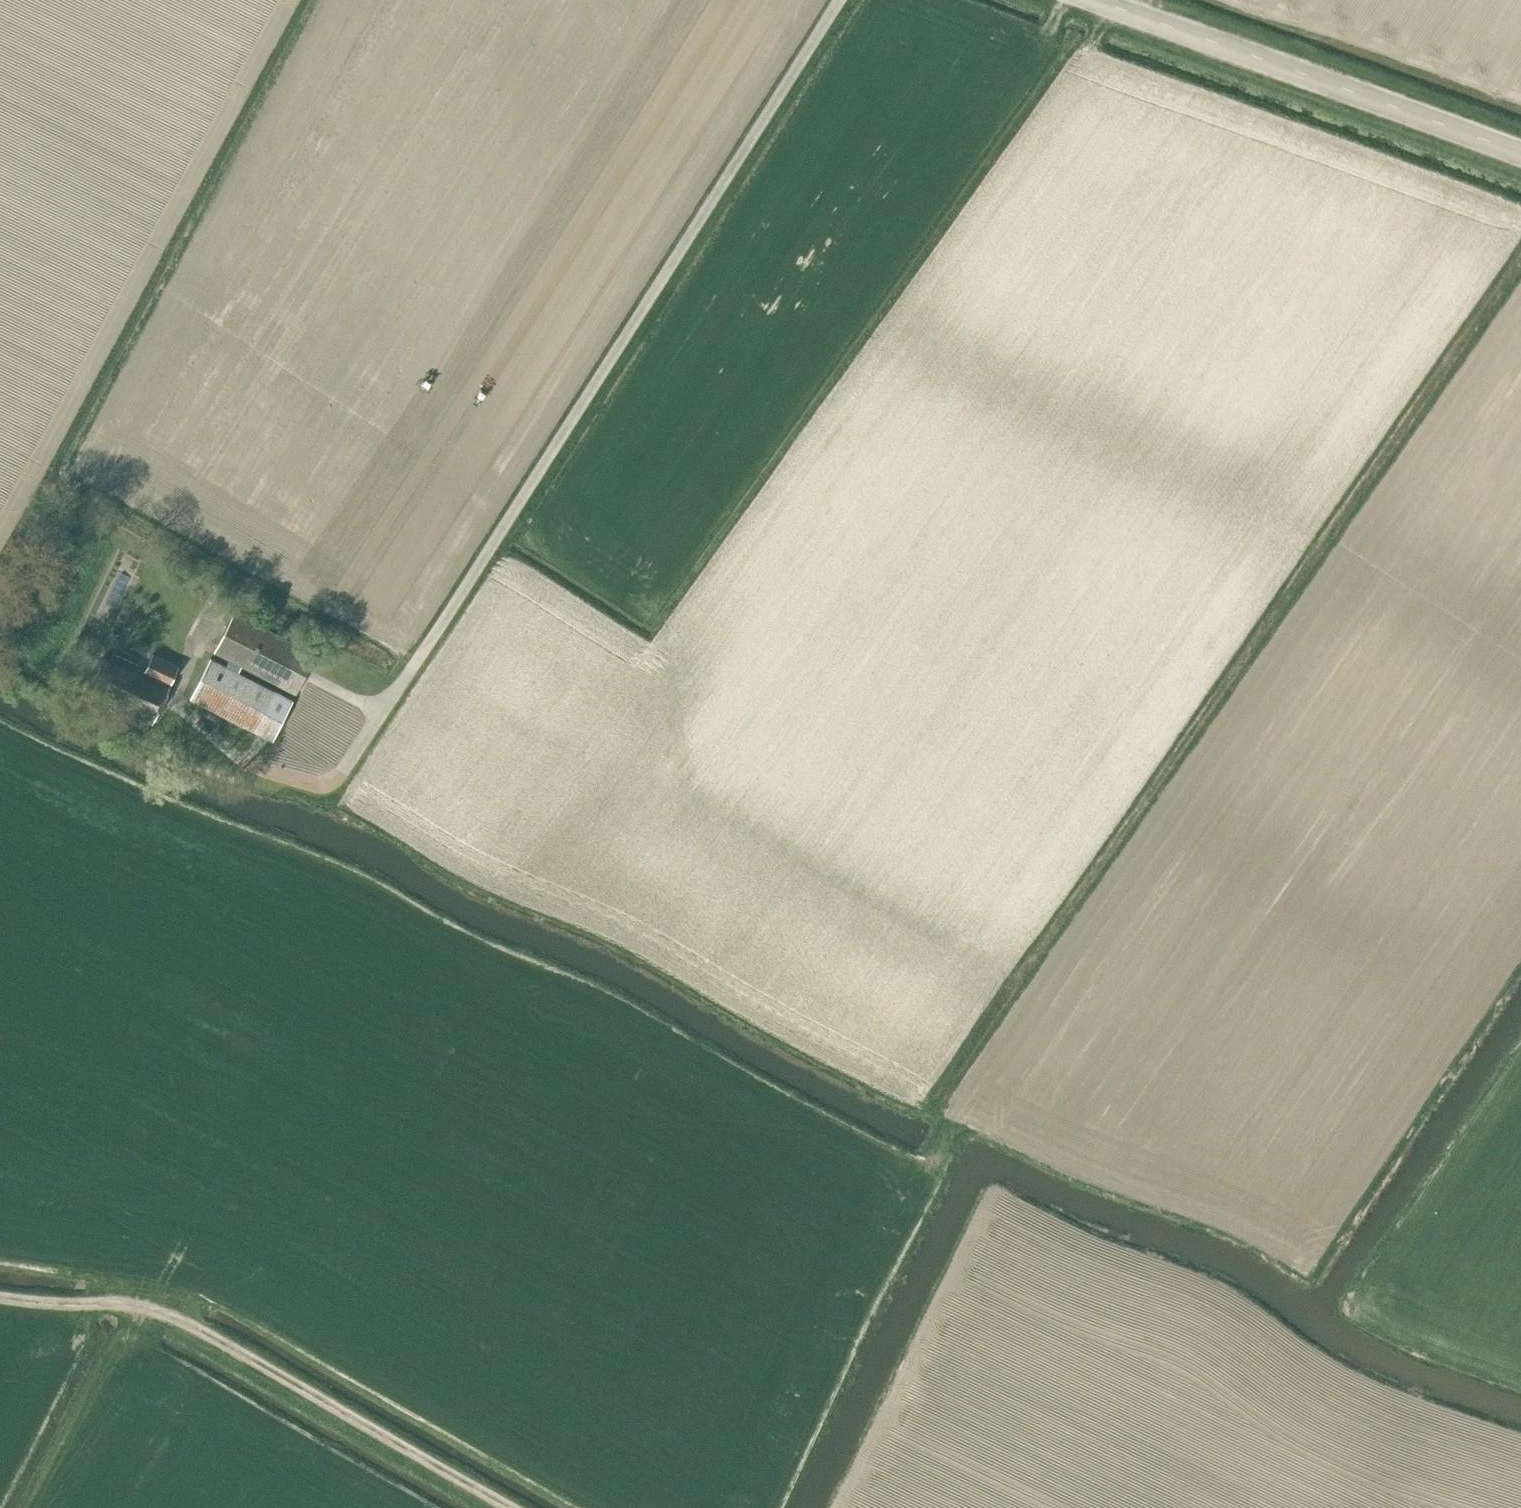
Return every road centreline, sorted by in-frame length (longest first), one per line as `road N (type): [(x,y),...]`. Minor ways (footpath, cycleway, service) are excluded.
road 1 (track): [(0,1297),(149,1309),(207,1332),(511,1507)]
road 2 (tertiary): [(1520,153),(1100,0)]

